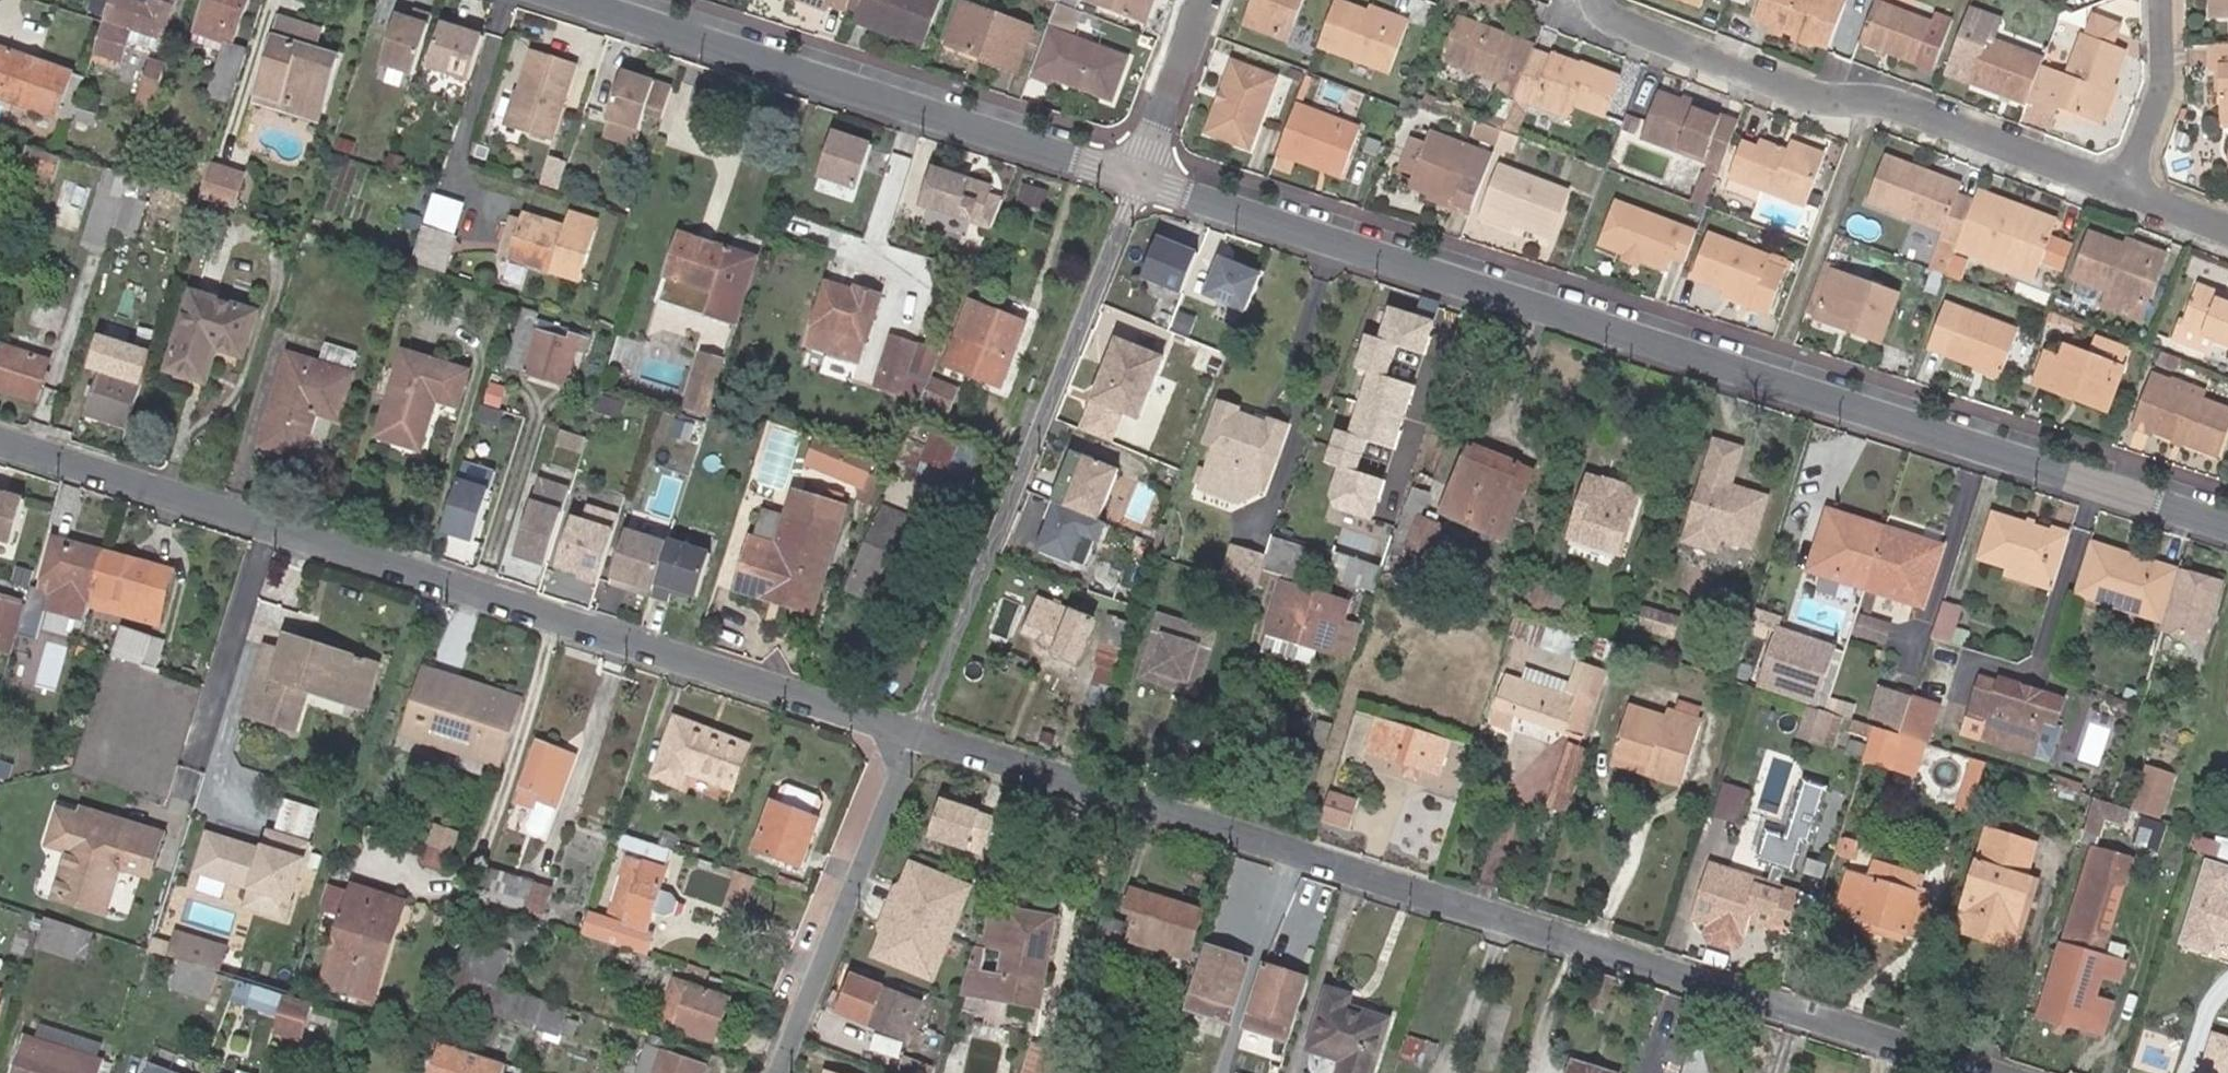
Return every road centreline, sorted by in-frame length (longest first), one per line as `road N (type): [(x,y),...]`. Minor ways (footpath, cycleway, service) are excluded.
road 1 (residential): [(1138,178),(2227,524)]
road 2 (residential): [(913,732),(1995,1072)]
road 3 (residential): [(0,440),(913,732)]
road 4 (residential): [(1138,178),(913,732)]
road 5 (residential): [(580,0),(1138,178)]
road 6 (residential): [(2123,188),(1922,111),(1811,95),(1624,25),(1599,0)]
road 7 (residential): [(913,732),(774,1072)]
road 8 (residential): [(2123,188),(2160,85),(2160,0)]
road 9 (residential): [(1202,0),(1138,178)]

